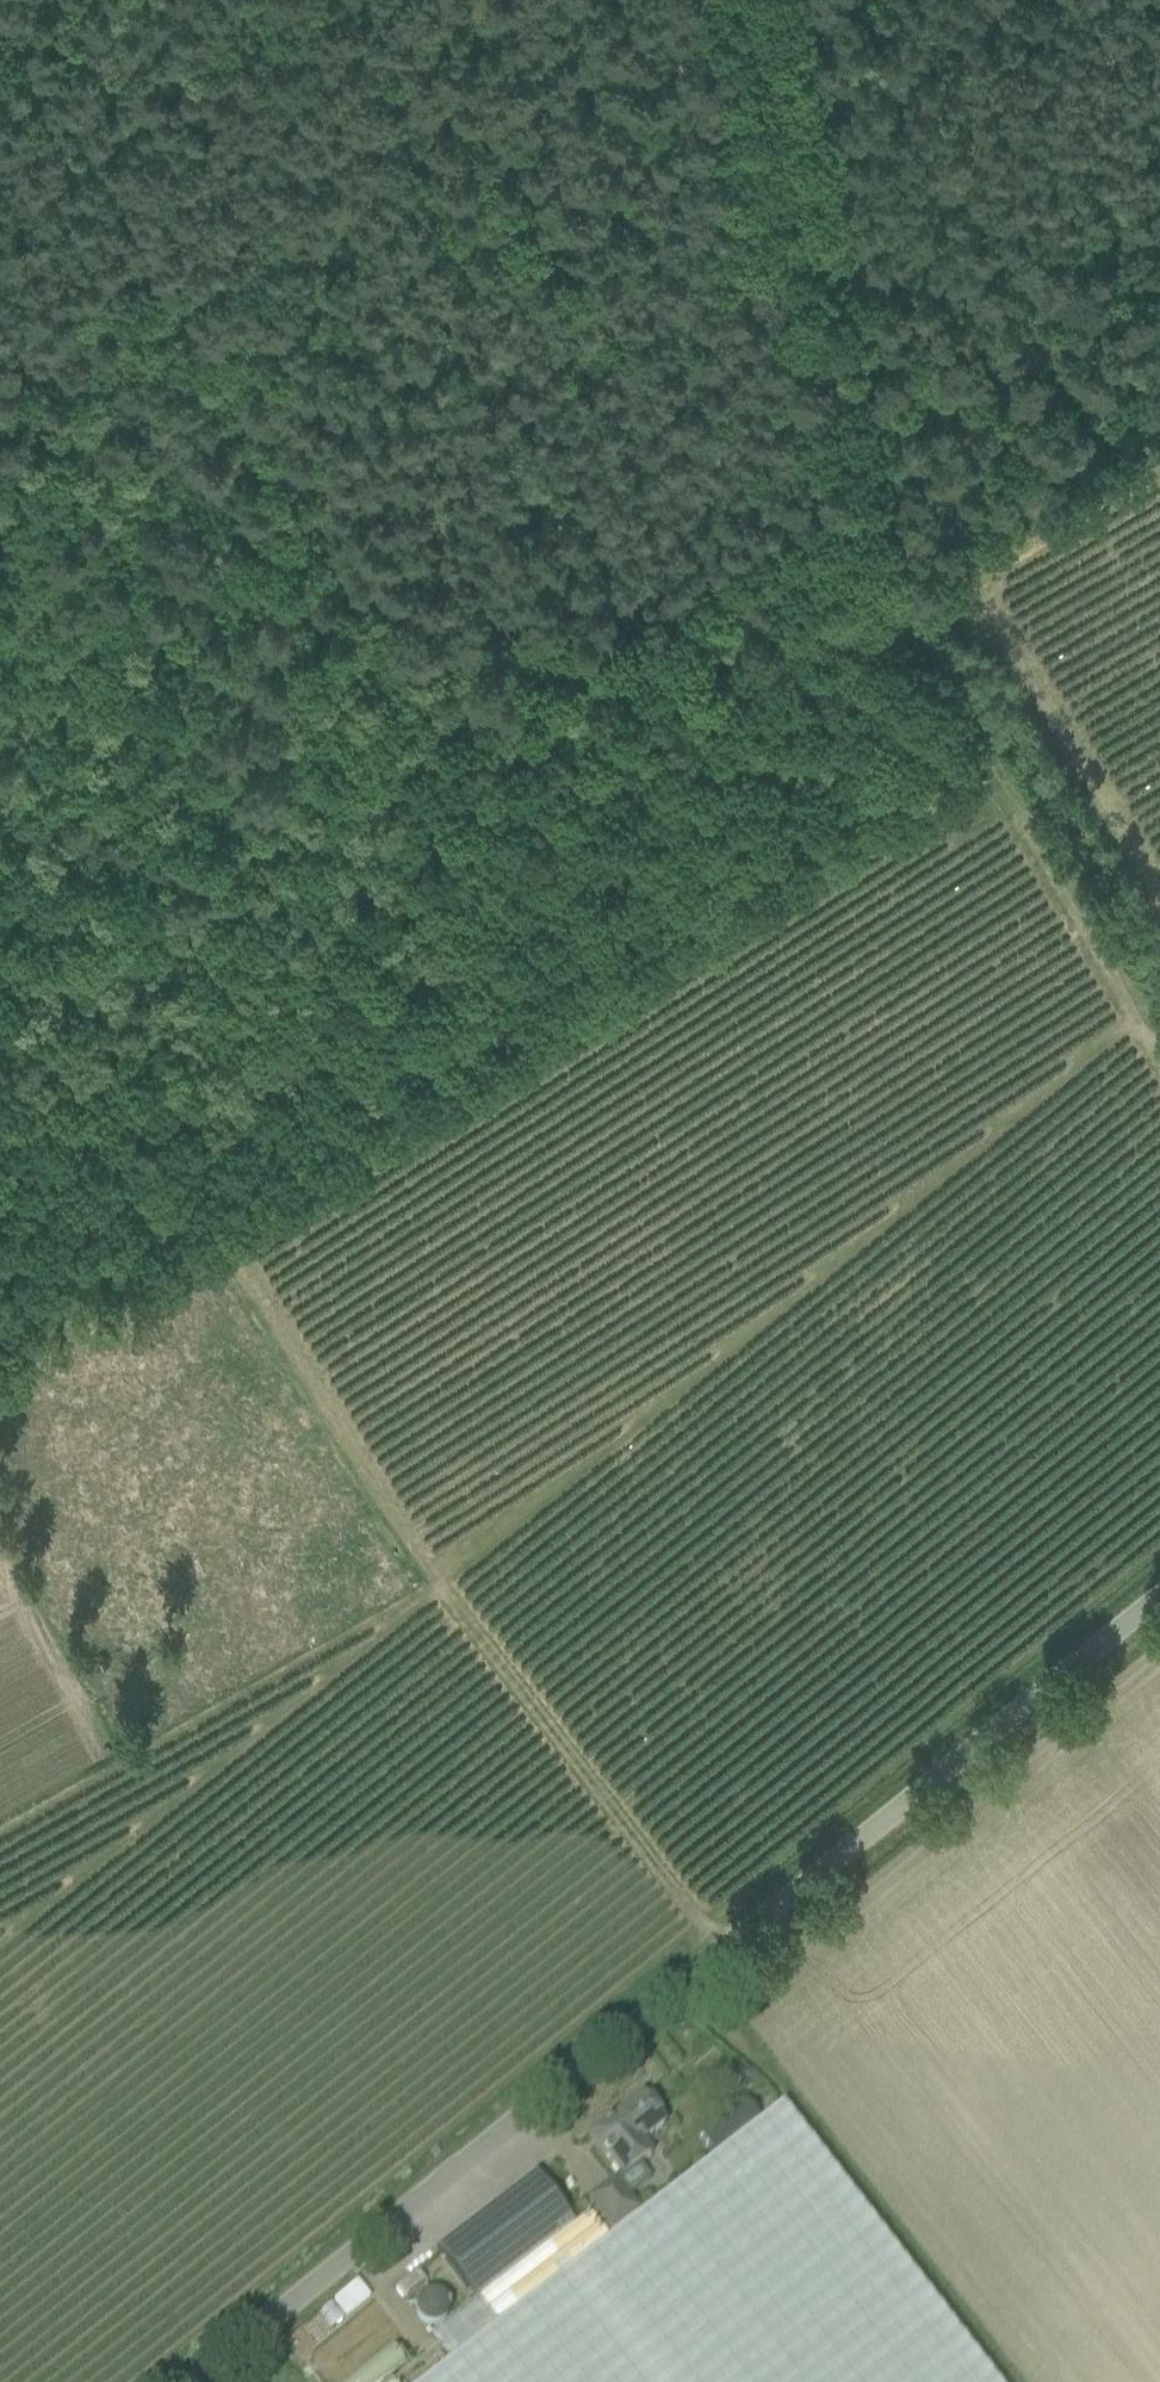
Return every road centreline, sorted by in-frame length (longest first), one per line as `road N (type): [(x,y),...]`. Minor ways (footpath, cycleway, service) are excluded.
road 1 (unclassified): [(194,2381),(1159,1599)]
road 2 (track): [(845,476),(885,597),(1159,1059)]
road 3 (track): [(746,0),(845,476)]

